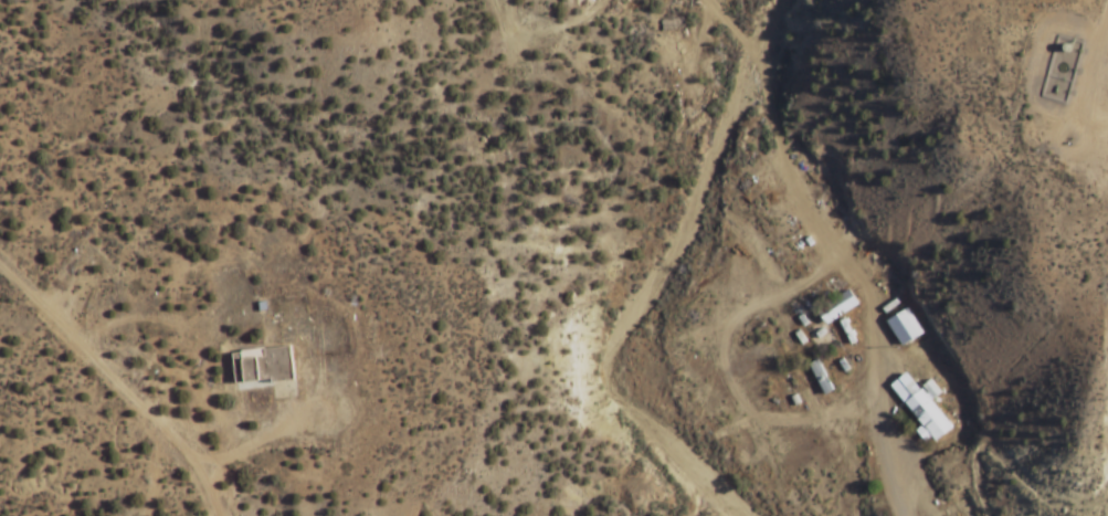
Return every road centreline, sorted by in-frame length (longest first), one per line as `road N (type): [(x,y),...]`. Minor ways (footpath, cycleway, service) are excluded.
road 1 (track): [(0,268),(144,412)]
road 2 (residential): [(217,515),(192,464),(144,412)]

